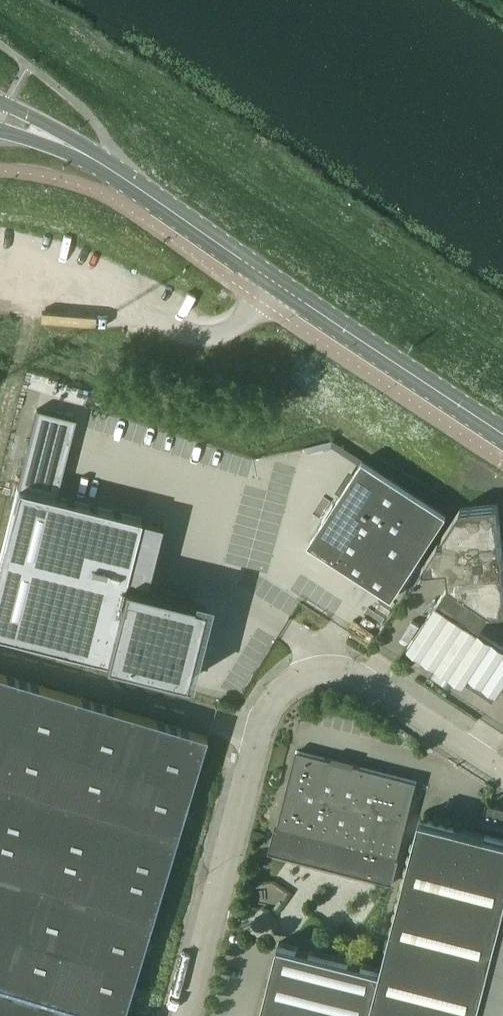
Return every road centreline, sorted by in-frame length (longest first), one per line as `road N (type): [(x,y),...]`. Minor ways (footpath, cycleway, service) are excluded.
road 1 (tertiary): [(502,437),(132,184),(0,116)]
road 2 (unclassified): [(502,769),(360,673),(323,669),(289,683),(260,734),(184,1015)]
road 3 (track): [(278,288),(231,333),(192,336),(0,282)]

